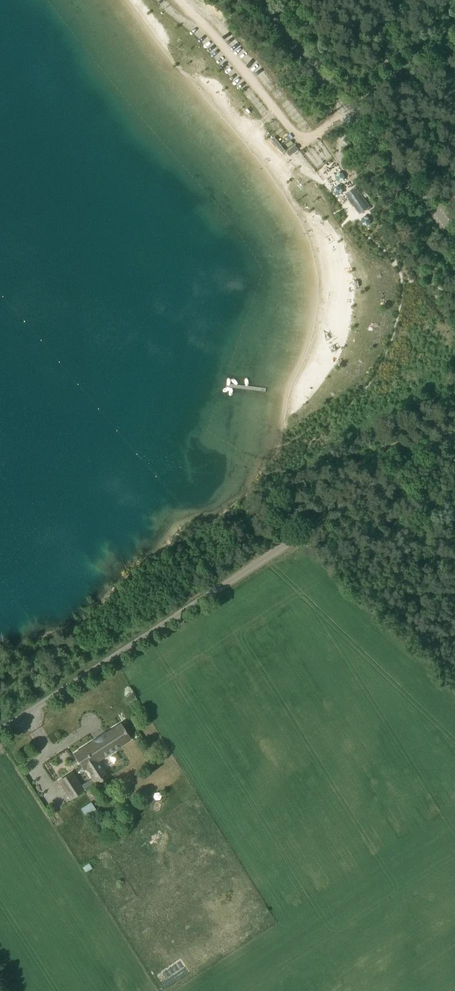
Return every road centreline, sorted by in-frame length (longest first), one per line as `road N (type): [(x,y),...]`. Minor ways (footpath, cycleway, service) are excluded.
road 1 (unclassified): [(0,728),(454,431)]
road 2 (unclassified): [(454,236),(261,0)]

